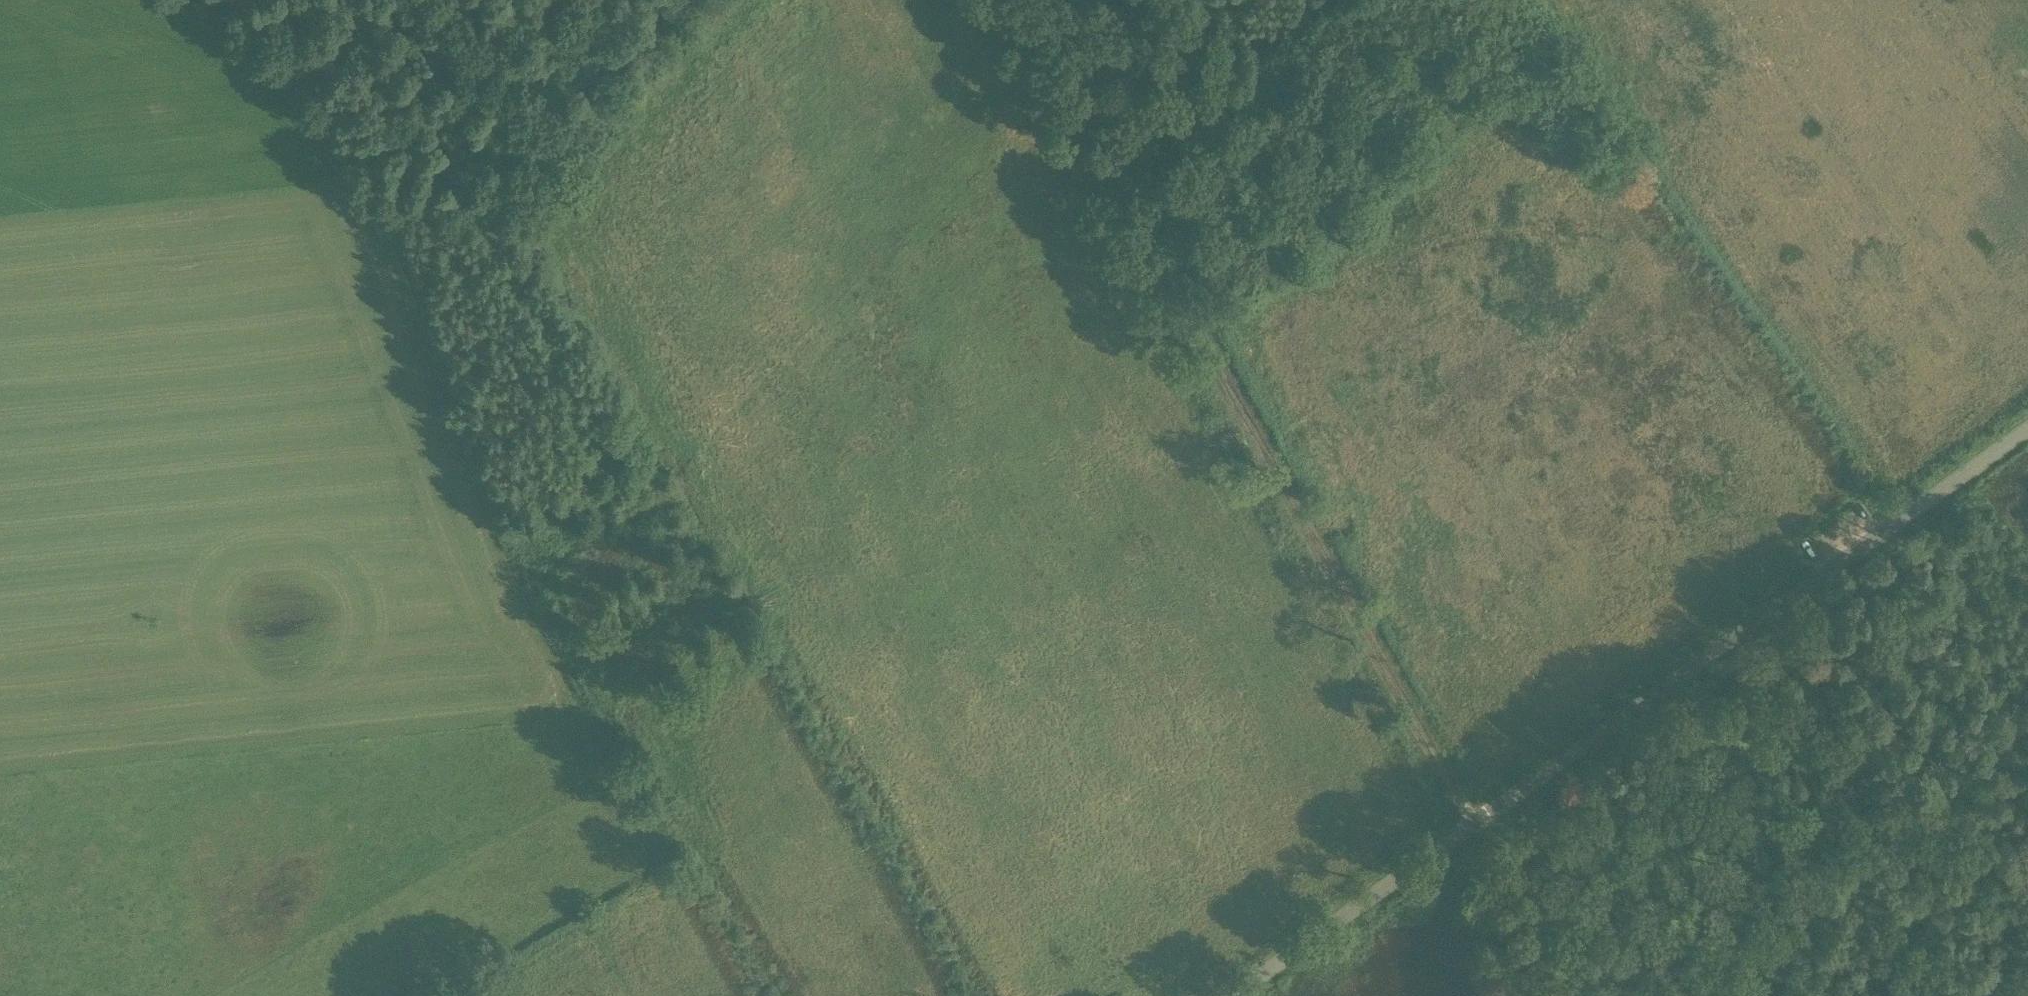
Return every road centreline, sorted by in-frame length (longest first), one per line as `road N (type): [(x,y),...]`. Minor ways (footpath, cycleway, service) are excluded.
road 1 (unclassified): [(1232,995),(2027,428)]
road 2 (track): [(1473,823),(1010,0)]

